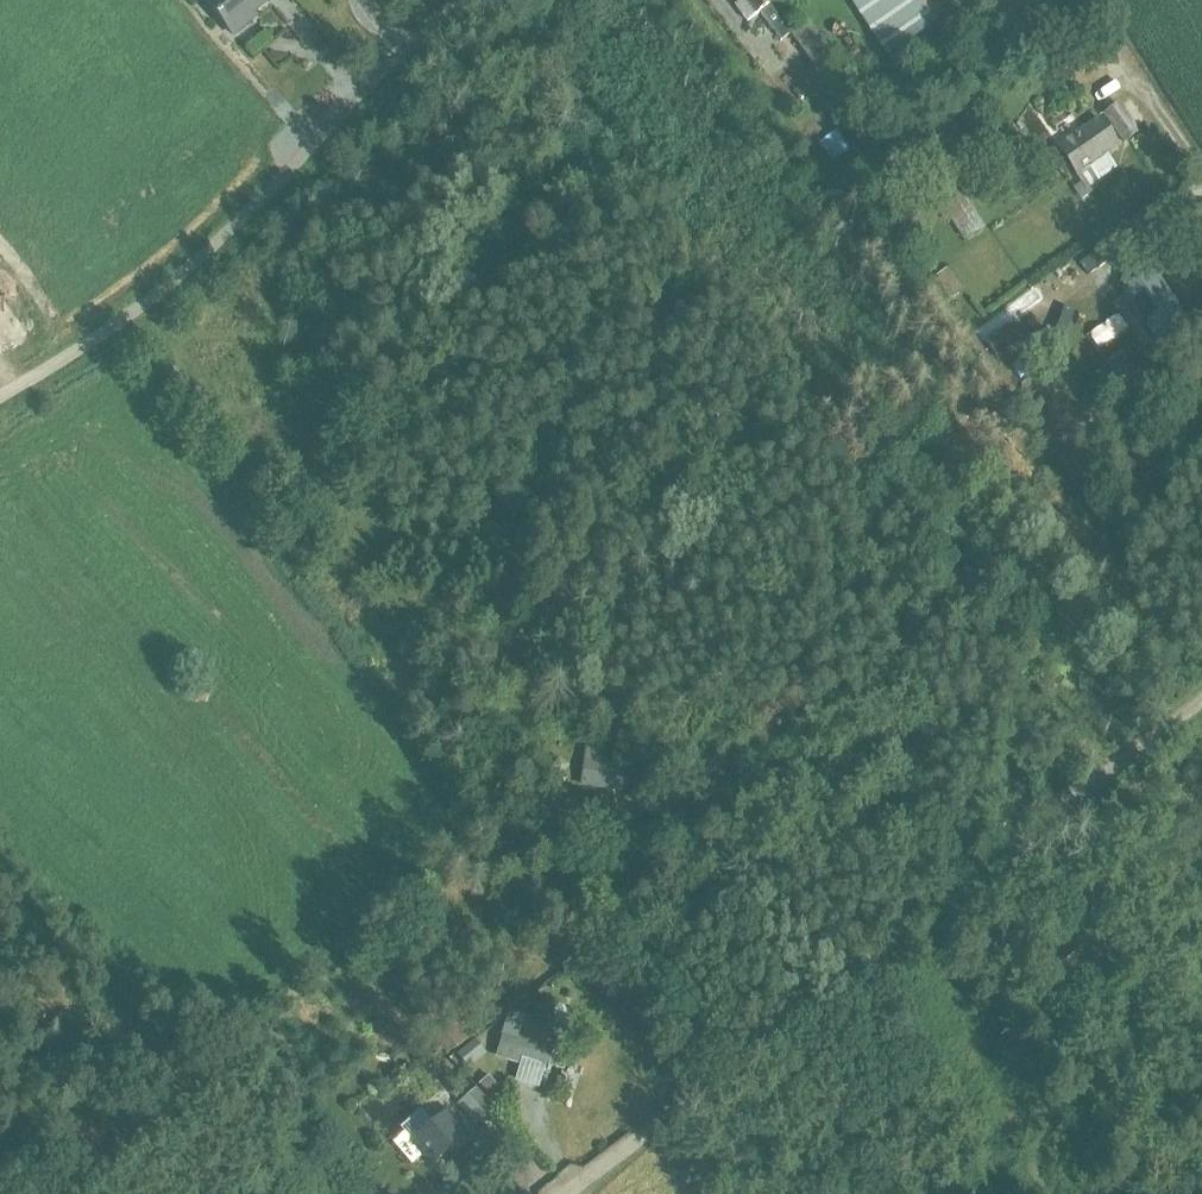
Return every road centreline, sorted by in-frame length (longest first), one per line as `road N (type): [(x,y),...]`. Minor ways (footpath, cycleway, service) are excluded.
road 1 (track): [(574,1193),(1201,697)]
road 2 (unclassified): [(0,390),(145,285),(460,0)]
road 3 (track): [(1201,178),(1108,49)]

